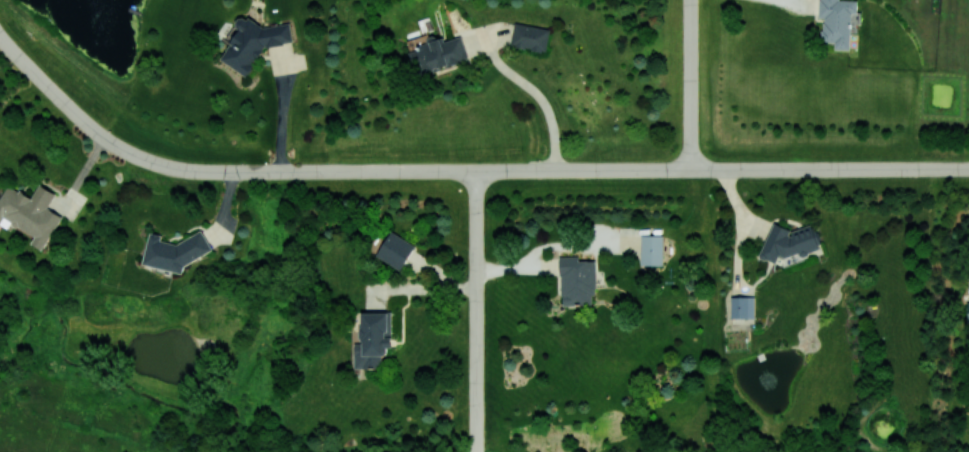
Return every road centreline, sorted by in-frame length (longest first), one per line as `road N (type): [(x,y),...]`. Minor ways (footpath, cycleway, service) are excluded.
road 1 (residential): [(327,171),(691,169)]
road 2 (residential): [(10,48),(103,138),(147,162),(270,171)]
road 3 (residential): [(475,451),(477,170)]
road 4 (residential): [(691,169),(968,168)]
road 5 (residential): [(690,0),(691,169)]

